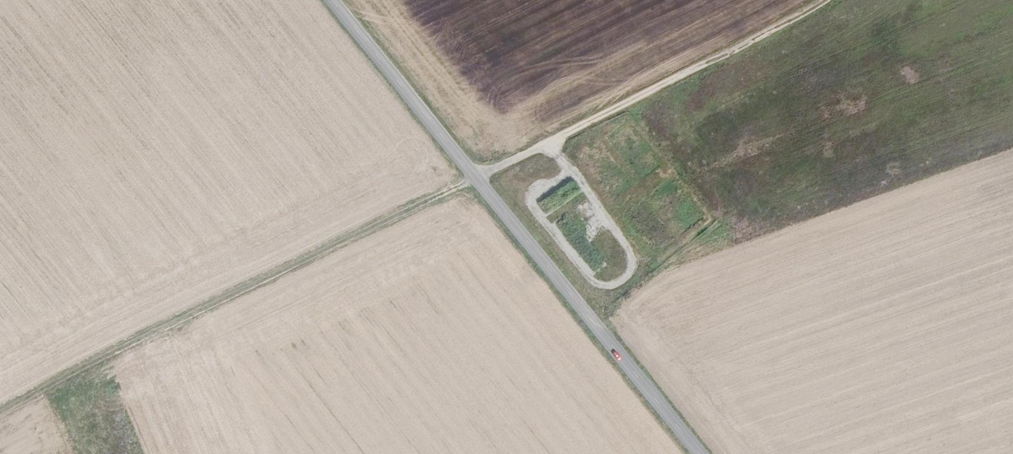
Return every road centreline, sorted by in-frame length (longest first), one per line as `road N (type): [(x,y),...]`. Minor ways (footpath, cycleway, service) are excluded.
road 1 (track): [(0,416),(778,30),(823,0)]
road 2 (tertiary): [(334,0),(700,453)]

